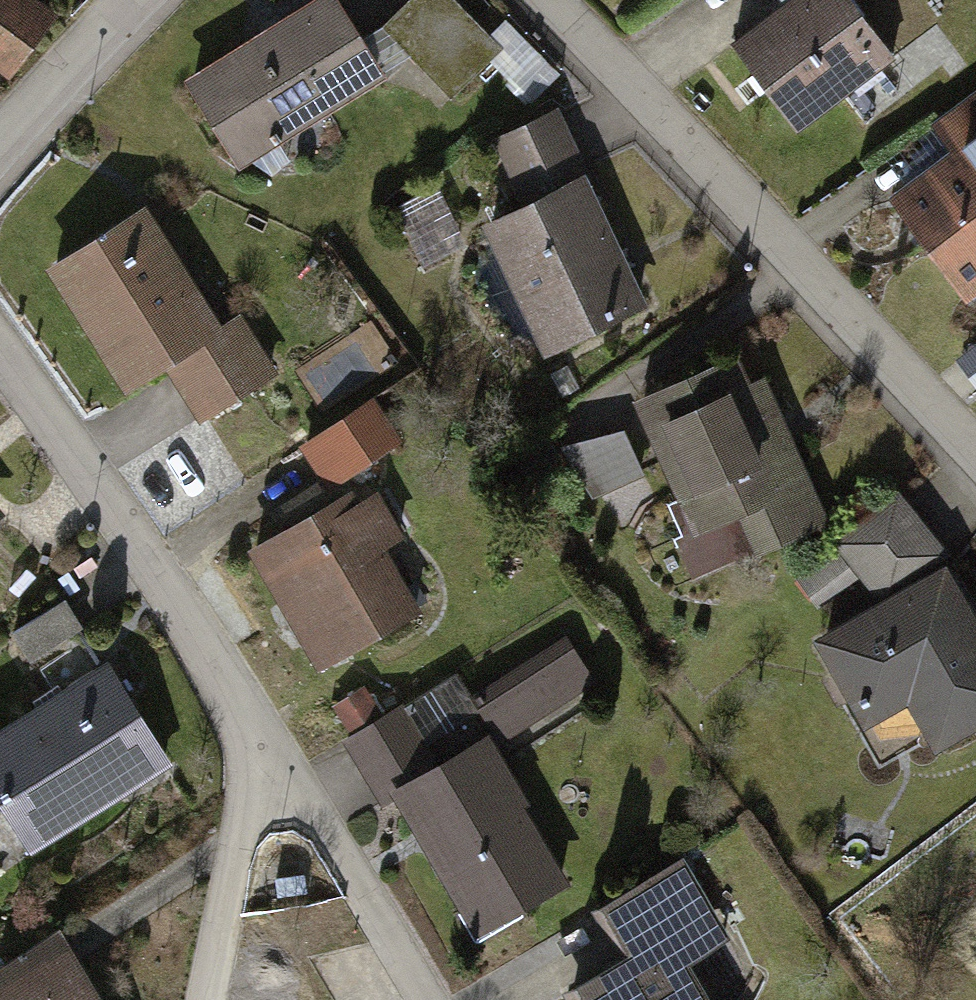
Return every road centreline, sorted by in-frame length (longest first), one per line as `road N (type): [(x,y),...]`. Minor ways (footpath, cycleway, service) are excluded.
road 1 (residential): [(555,0),(975,449)]
road 2 (residential): [(0,351),(260,730)]
road 3 (residential): [(260,730),(206,999)]
road 4 (residential): [(0,144),(137,0)]
road 5 (residential): [(428,999),(329,834)]
road 6 (residential): [(329,834),(260,730)]

